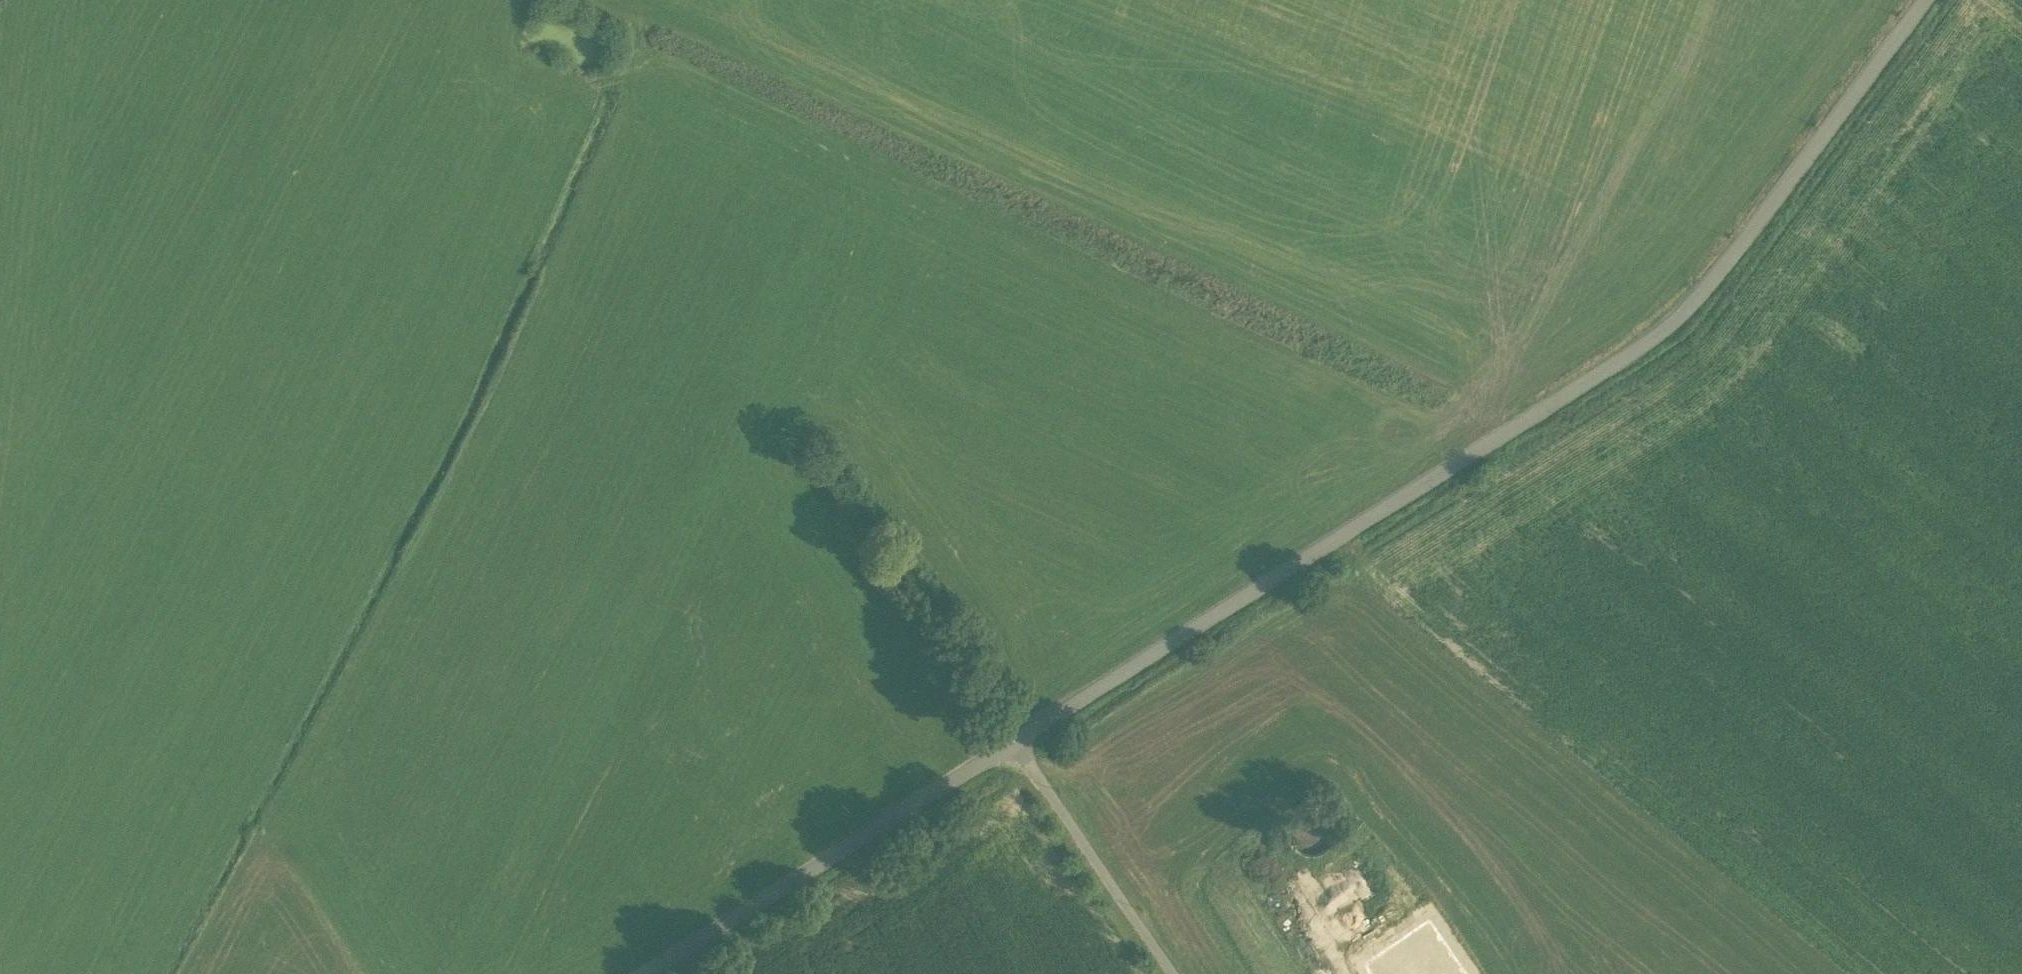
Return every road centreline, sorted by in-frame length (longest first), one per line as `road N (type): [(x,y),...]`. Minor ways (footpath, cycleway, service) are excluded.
road 1 (unclassified): [(1019,729),(1644,333),(1700,284),(1920,0)]
road 2 (unclassified): [(631,973),(1019,729)]
road 3 (unclassified): [(1019,729),(1188,973)]

